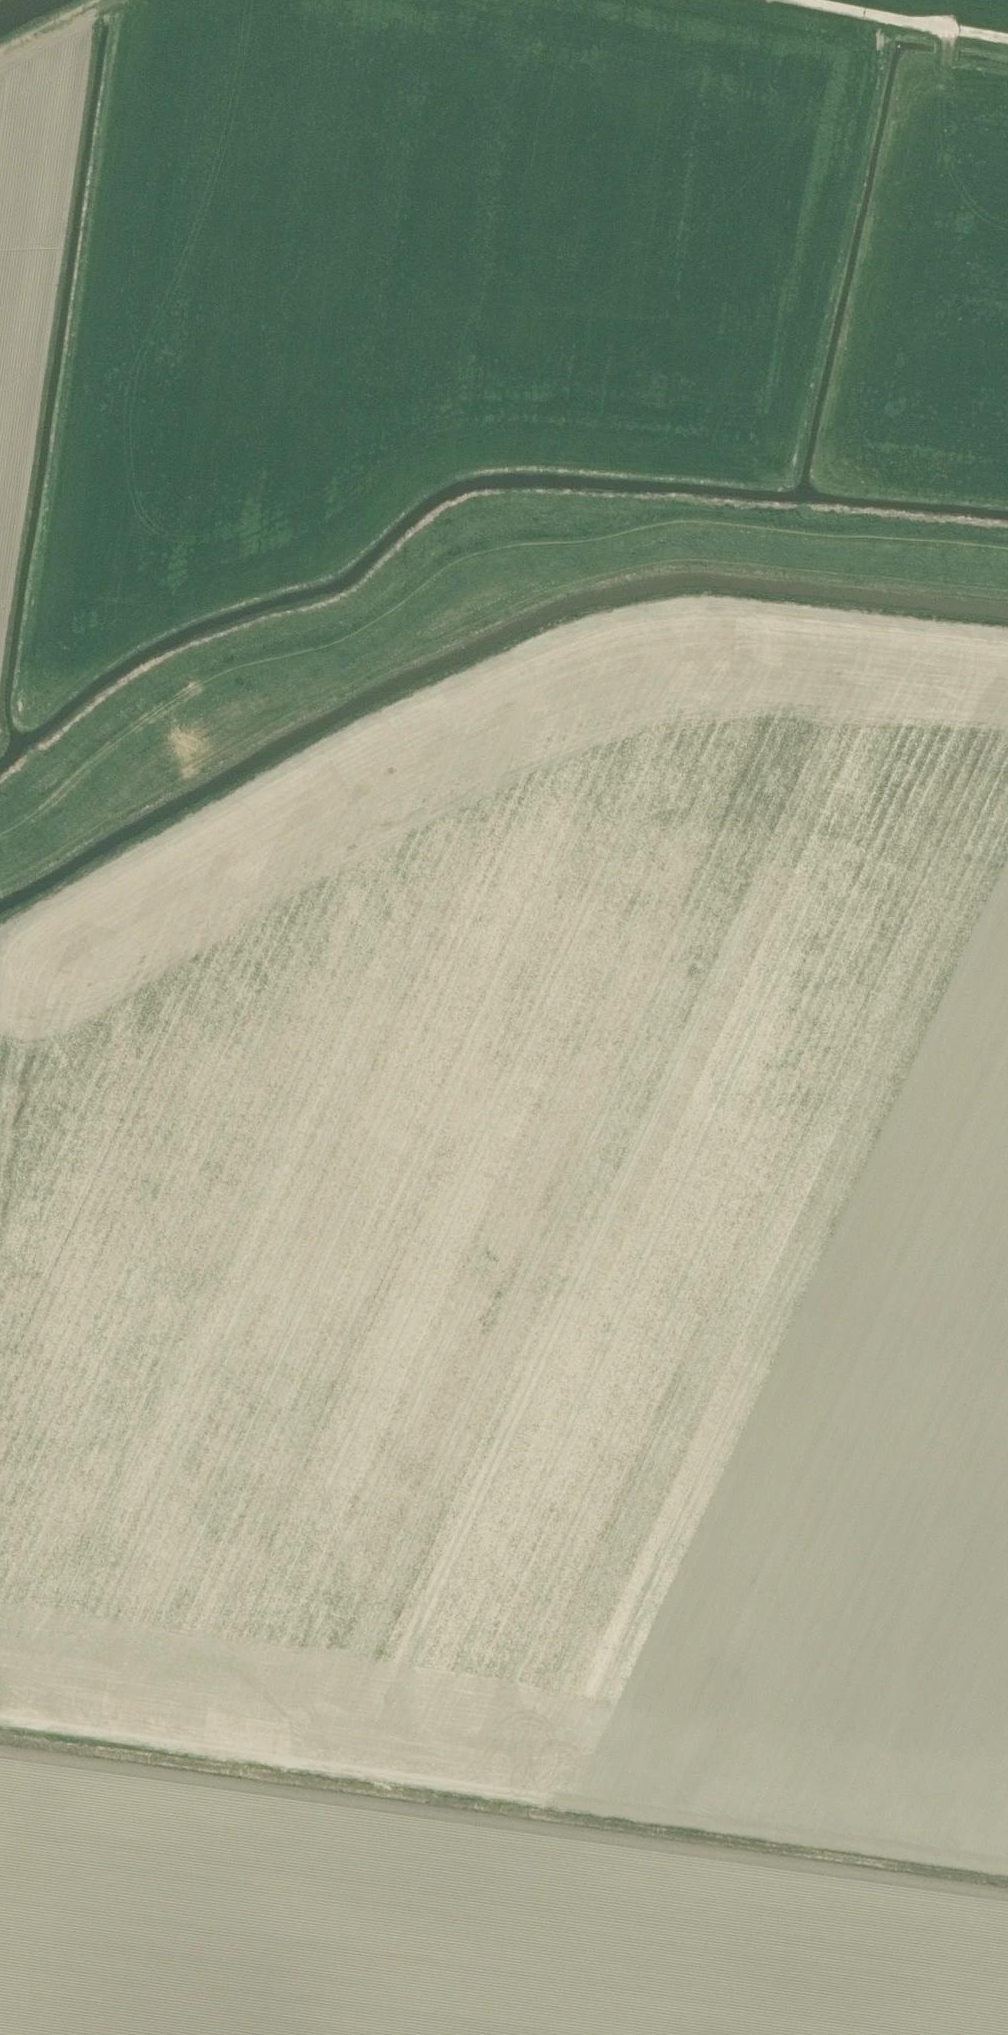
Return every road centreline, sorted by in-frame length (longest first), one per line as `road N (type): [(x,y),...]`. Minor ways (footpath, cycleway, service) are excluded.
road 1 (track): [(1007,39),(799,0)]

